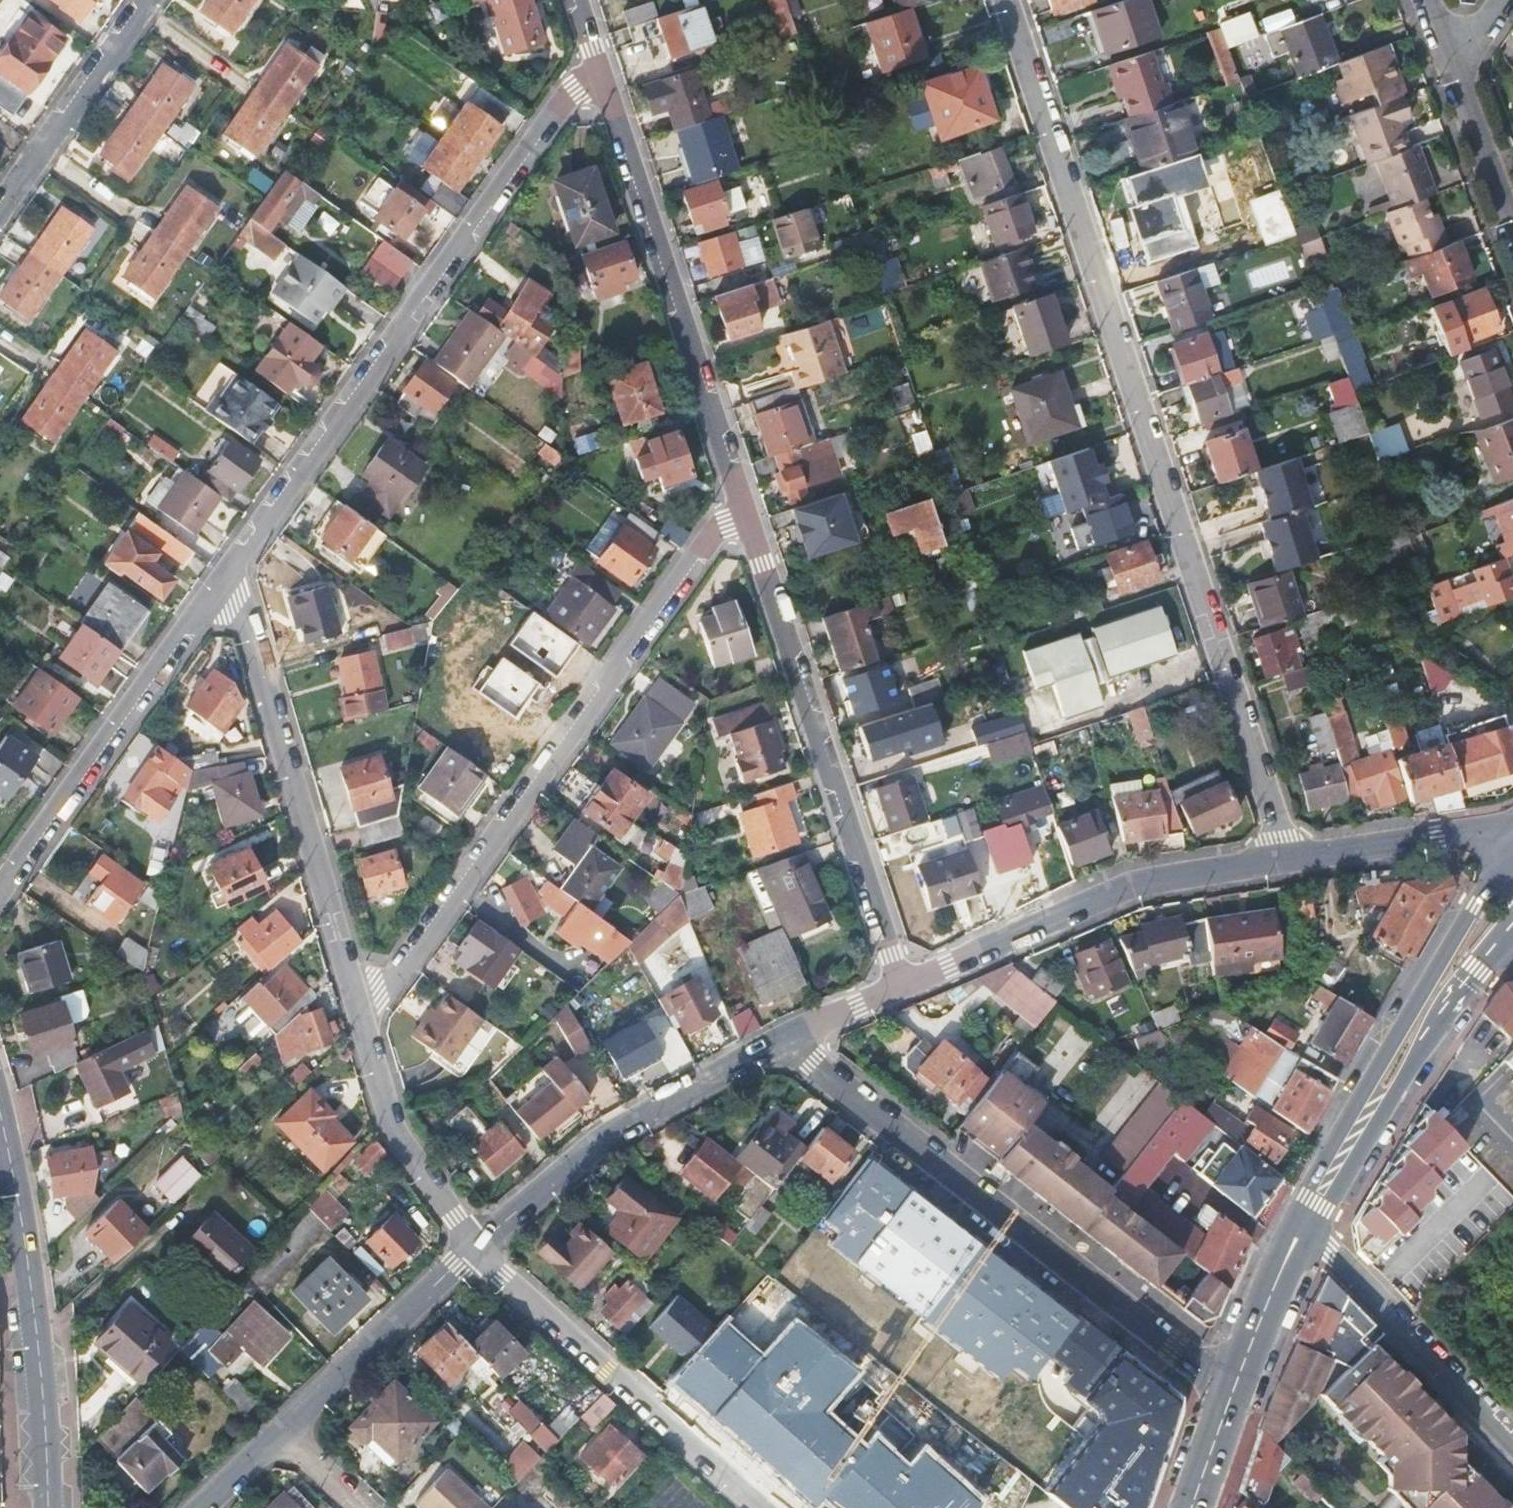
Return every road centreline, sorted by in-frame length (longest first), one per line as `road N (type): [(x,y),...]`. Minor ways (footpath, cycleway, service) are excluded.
road 1 (unclassified): [(1007,0),(1290,860)]
road 2 (unclassified): [(222,576),(568,95),(602,76)]
road 3 (unclassified): [(357,998),(397,975),(710,536),(747,518)]
road 4 (unclassified): [(782,1040),(1232,1392)]
road 5 (residential): [(900,988),(747,518)]
road 6 (residential): [(747,518),(602,76)]
road 7 (residential): [(222,576),(250,623),(357,998)]
road 8 (secondary): [(1512,850),(1289,1225)]
road 9 (unclassified): [(900,988),(1130,882),(1290,860)]
road 10 (secondary): [(48,1507),(28,1268),(0,1118)]
road 11 (residential): [(478,1248),(764,1507)]
road 12 (unclassified): [(0,891),(222,576)]
road 13 (unclassified): [(478,1248),(596,1140),(782,1040)]
road 14 (secondary): [(1313,1237),(1434,1026),(1512,927)]
road 15 (unclassified): [(1512,1437),(1313,1237)]
road 16 (residential): [(357,998),(390,1120),(478,1248)]
road 17 (unclassified): [(283,1433),(478,1248)]
road 18 (unclassified): [(0,207),(145,0)]
road 19 (unclassified): [(1290,860),(1489,830),(1512,841)]
road 20 (unclassified): [(1458,77),(1512,219)]
road 21 (unclassified): [(782,1040),(900,988)]
road 22 (secondary): [(1192,1507),(1232,1392)]

